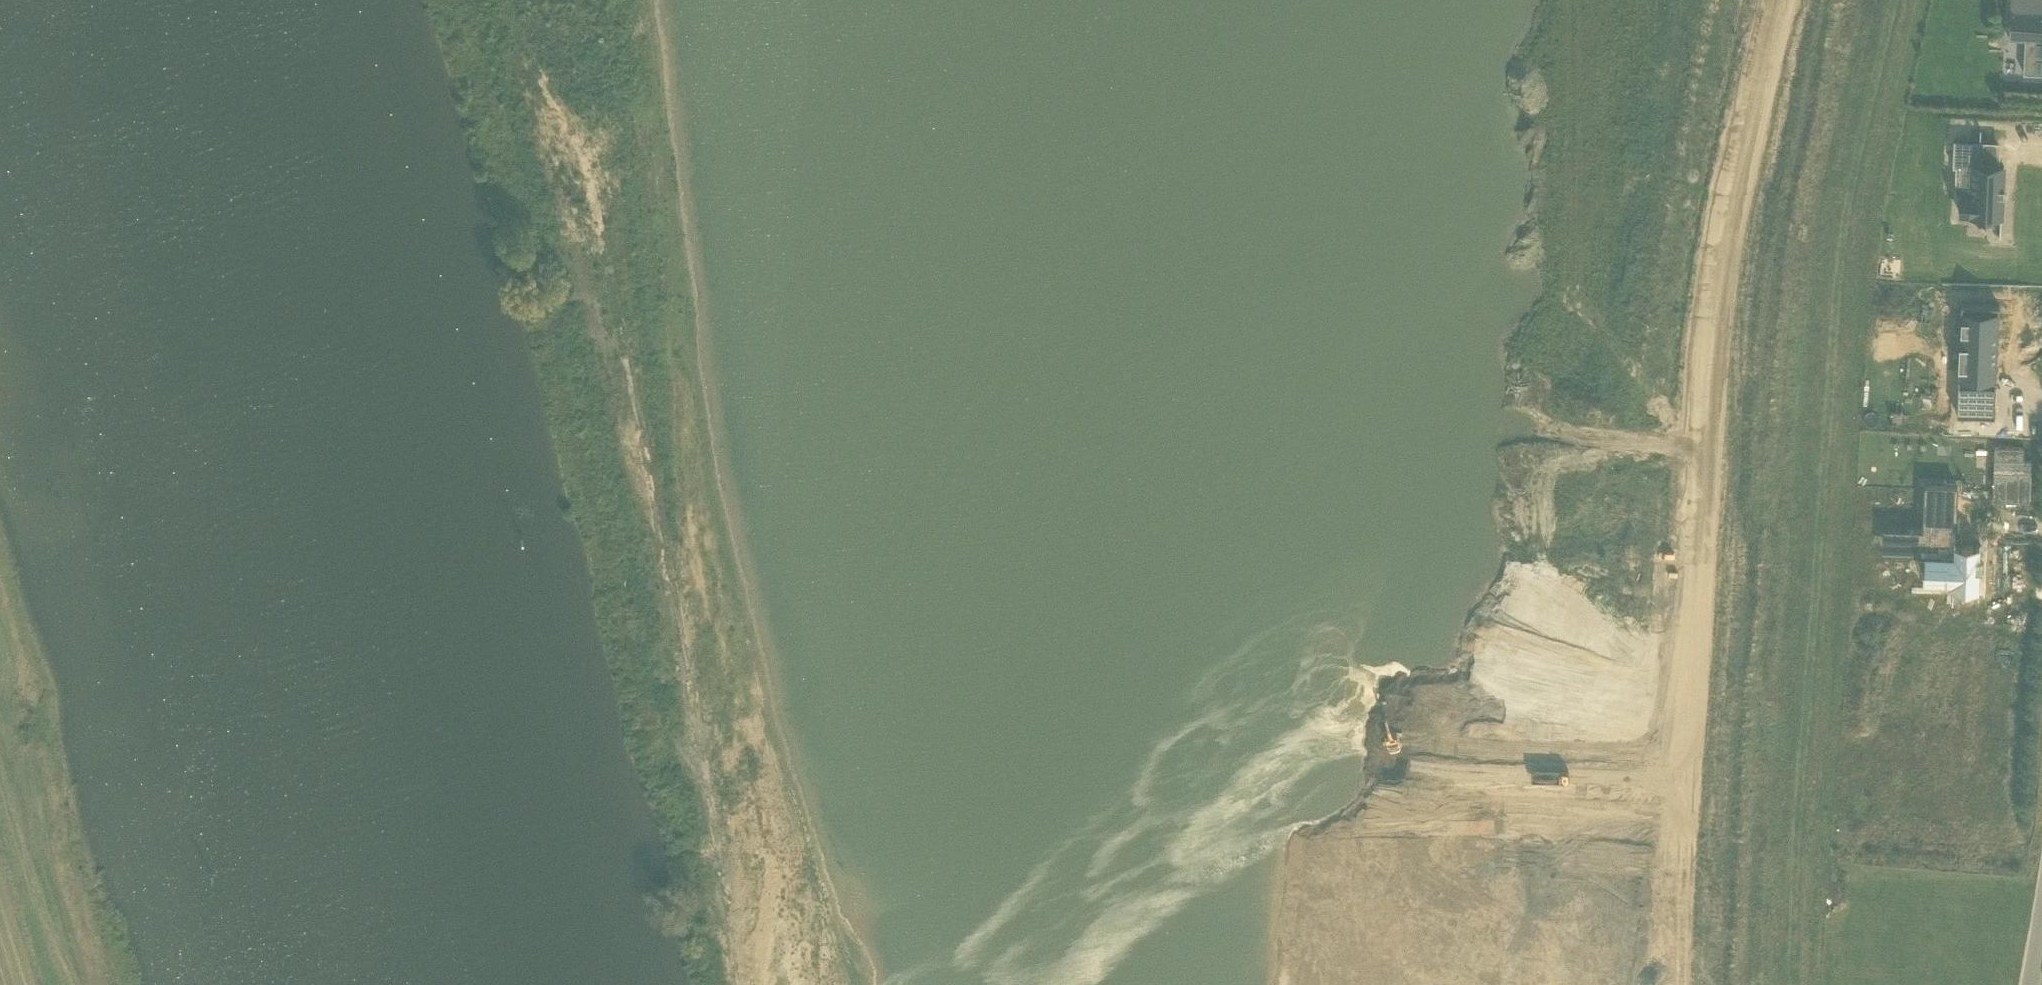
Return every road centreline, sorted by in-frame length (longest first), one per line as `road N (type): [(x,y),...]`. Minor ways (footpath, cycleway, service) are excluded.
road 1 (track): [(1779,0),(1694,413),(1656,984)]

